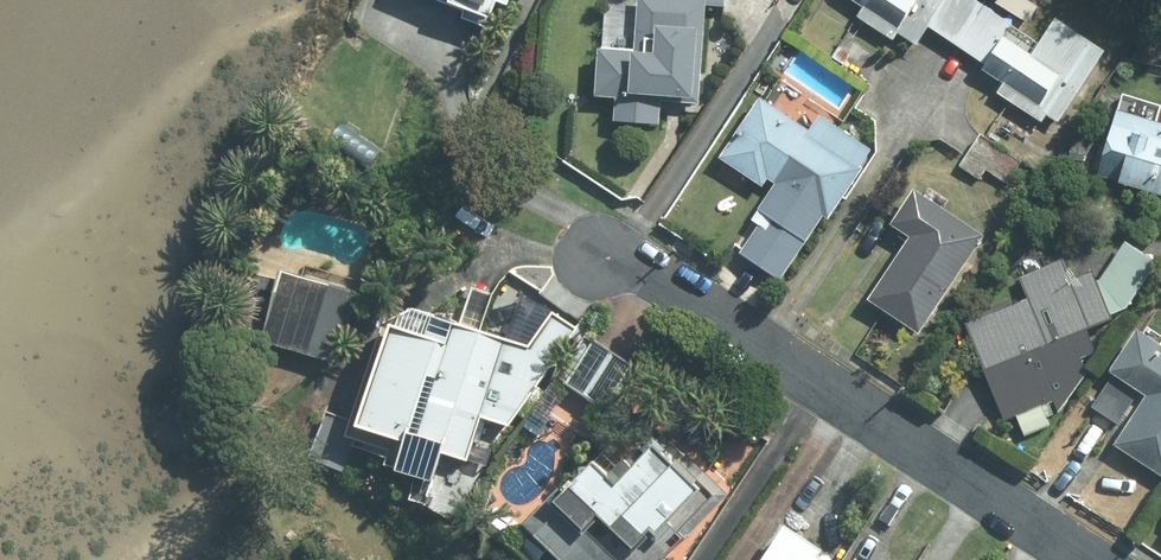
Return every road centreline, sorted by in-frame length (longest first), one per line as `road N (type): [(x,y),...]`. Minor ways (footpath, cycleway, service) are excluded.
road 1 (residential): [(598,258),(676,290),(1086,559)]

